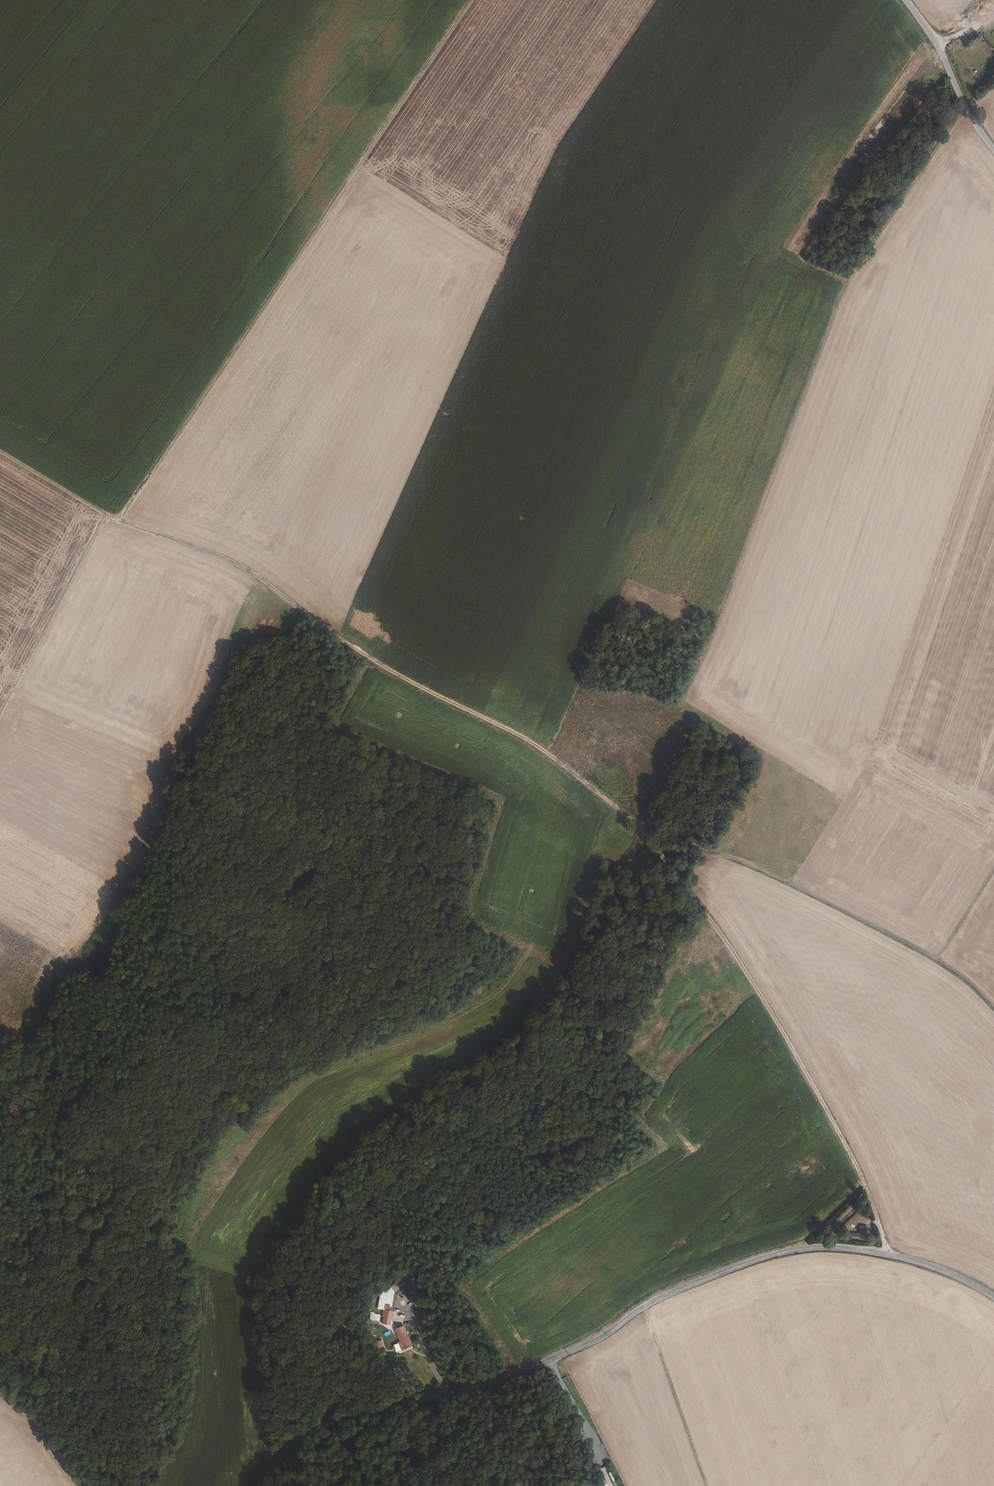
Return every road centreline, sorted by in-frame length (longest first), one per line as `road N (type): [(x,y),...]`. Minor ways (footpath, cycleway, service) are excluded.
road 1 (track): [(968,107),(835,307),(676,705),(688,716),(643,831)]
road 2 (track): [(476,0),(115,520)]
road 3 (track): [(643,831),(558,759),(362,648),(247,565),(115,520)]
road 4 (track): [(887,1255),(867,1186),(801,1054),(643,831)]
road 5 (tertiary): [(993,1297),(903,1258),(799,1249),(659,1298),(548,1361)]
road 6 (track): [(939,960),(643,831)]
road 7 (tertiary): [(548,1361),(476,1388),(303,1431),(264,1485)]
road 8 (track): [(115,520),(93,542),(0,720)]
road 9 (unclassified): [(993,143),(906,0)]
road 10 (track): [(115,520),(0,451)]
road 11 (unclassified): [(548,1361),(609,1479)]
road 12 (track): [(0,1389),(35,1416),(84,1485)]

